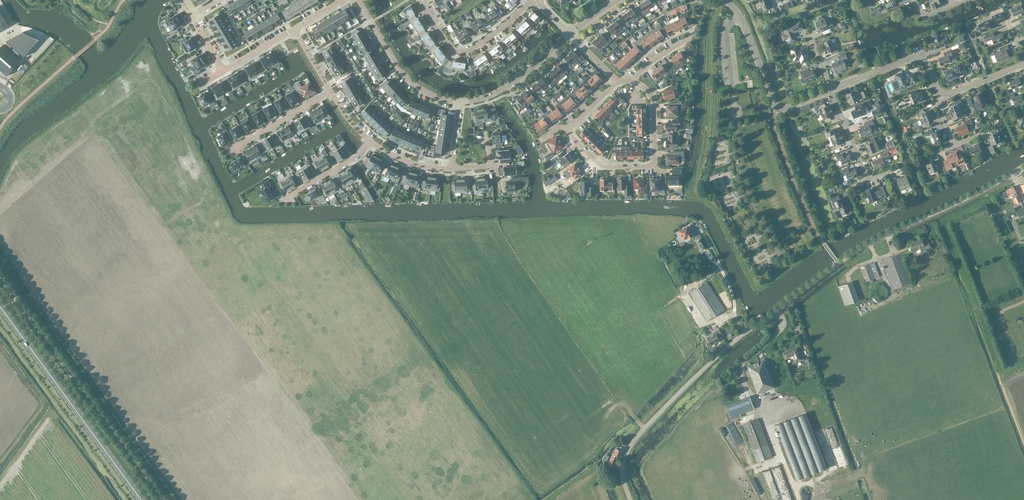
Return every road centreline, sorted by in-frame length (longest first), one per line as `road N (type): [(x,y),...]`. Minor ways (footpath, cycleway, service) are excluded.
road 1 (unclassified): [(631,499),(623,470),(630,447),(746,333),(852,254),(1023,170)]
road 2 (unclassified): [(165,499),(0,275)]
road 3 (primary): [(141,499),(0,307)]
road 4 (residential): [(632,81),(653,105),(654,166),(604,169),(566,127)]
road 5 (residential): [(832,90),(779,107),(741,18),(725,0)]
road 6 (residential): [(537,2),(470,53),(456,51),(418,0)]
road 7 (residential): [(357,0),(402,74),(427,94),(461,102)]
road 8 (residential): [(941,93),(924,59),(914,58),(832,90)]
road 9 (residential): [(461,102),(507,87),(570,34)]

